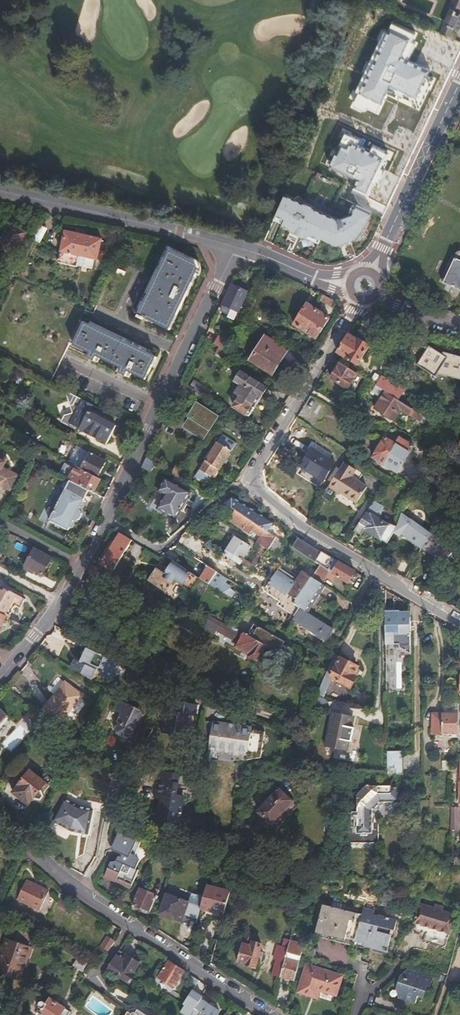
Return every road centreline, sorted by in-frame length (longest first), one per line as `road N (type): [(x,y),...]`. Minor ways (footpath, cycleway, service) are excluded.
road 1 (residential): [(355,304),(247,482),(303,532),(459,623)]
road 2 (residential): [(0,818),(27,852),(273,1014)]
road 3 (residential): [(233,247),(106,523)]
road 4 (tertiary): [(233,247),(0,192)]
road 5 (residential): [(106,523),(60,603),(16,657)]
road 6 (residential): [(106,523),(157,553),(219,501)]
road 7 (tertiary): [(376,275),(425,157)]
road 8 (tertiary): [(425,157),(364,268)]

